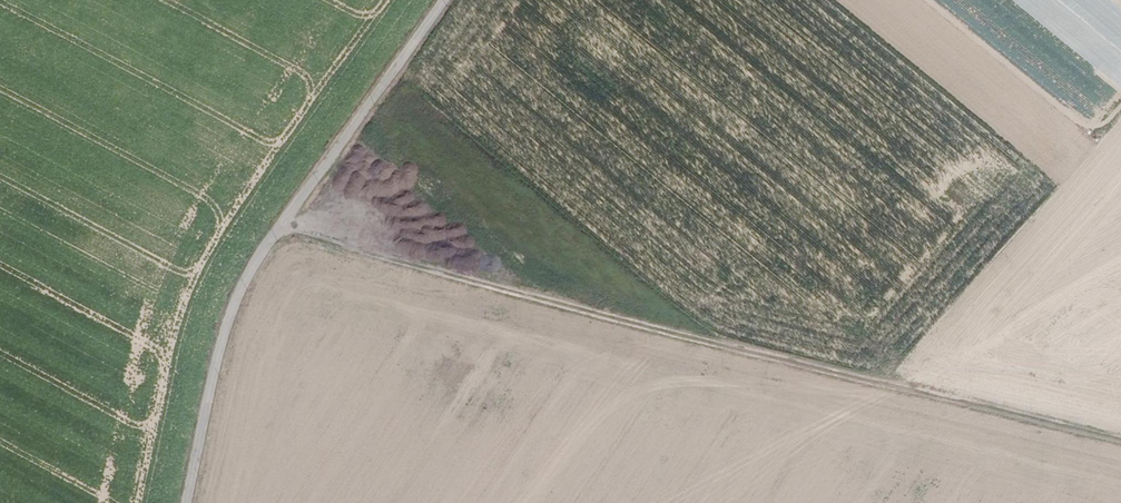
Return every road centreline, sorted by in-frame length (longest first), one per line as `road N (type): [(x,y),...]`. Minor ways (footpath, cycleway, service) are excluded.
road 1 (track): [(1120,450),(270,238)]
road 2 (unclassified): [(180,502),(214,348),(250,265),(444,0)]
road 3 (track): [(830,381),(1029,171),(1120,144)]

